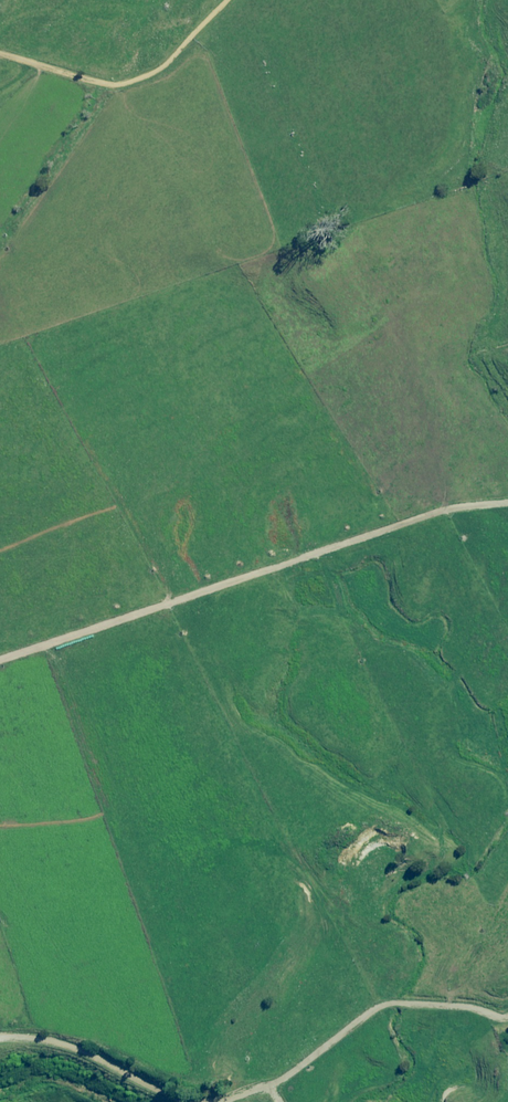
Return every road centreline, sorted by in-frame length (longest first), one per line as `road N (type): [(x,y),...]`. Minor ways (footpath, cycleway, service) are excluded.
road 1 (track): [(0,1023),(46,1017),(184,1095),(237,1088),(393,996),(507,1008)]
road 2 (track): [(507,498),(452,503),(0,659)]
road 3 (track): [(180,54),(117,81),(0,50)]

